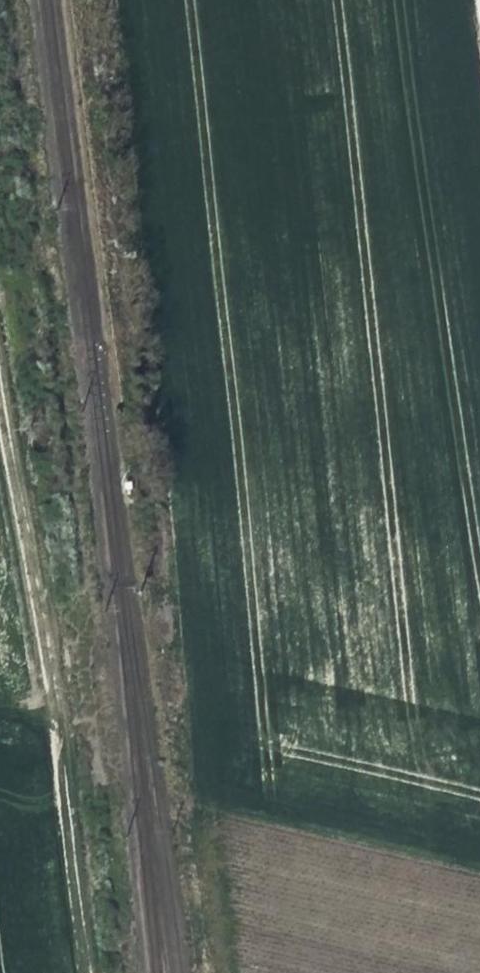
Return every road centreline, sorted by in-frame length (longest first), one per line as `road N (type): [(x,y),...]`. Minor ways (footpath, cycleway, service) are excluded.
road 1 (track): [(79,972),(0,445)]
road 2 (track): [(71,0),(109,309)]

